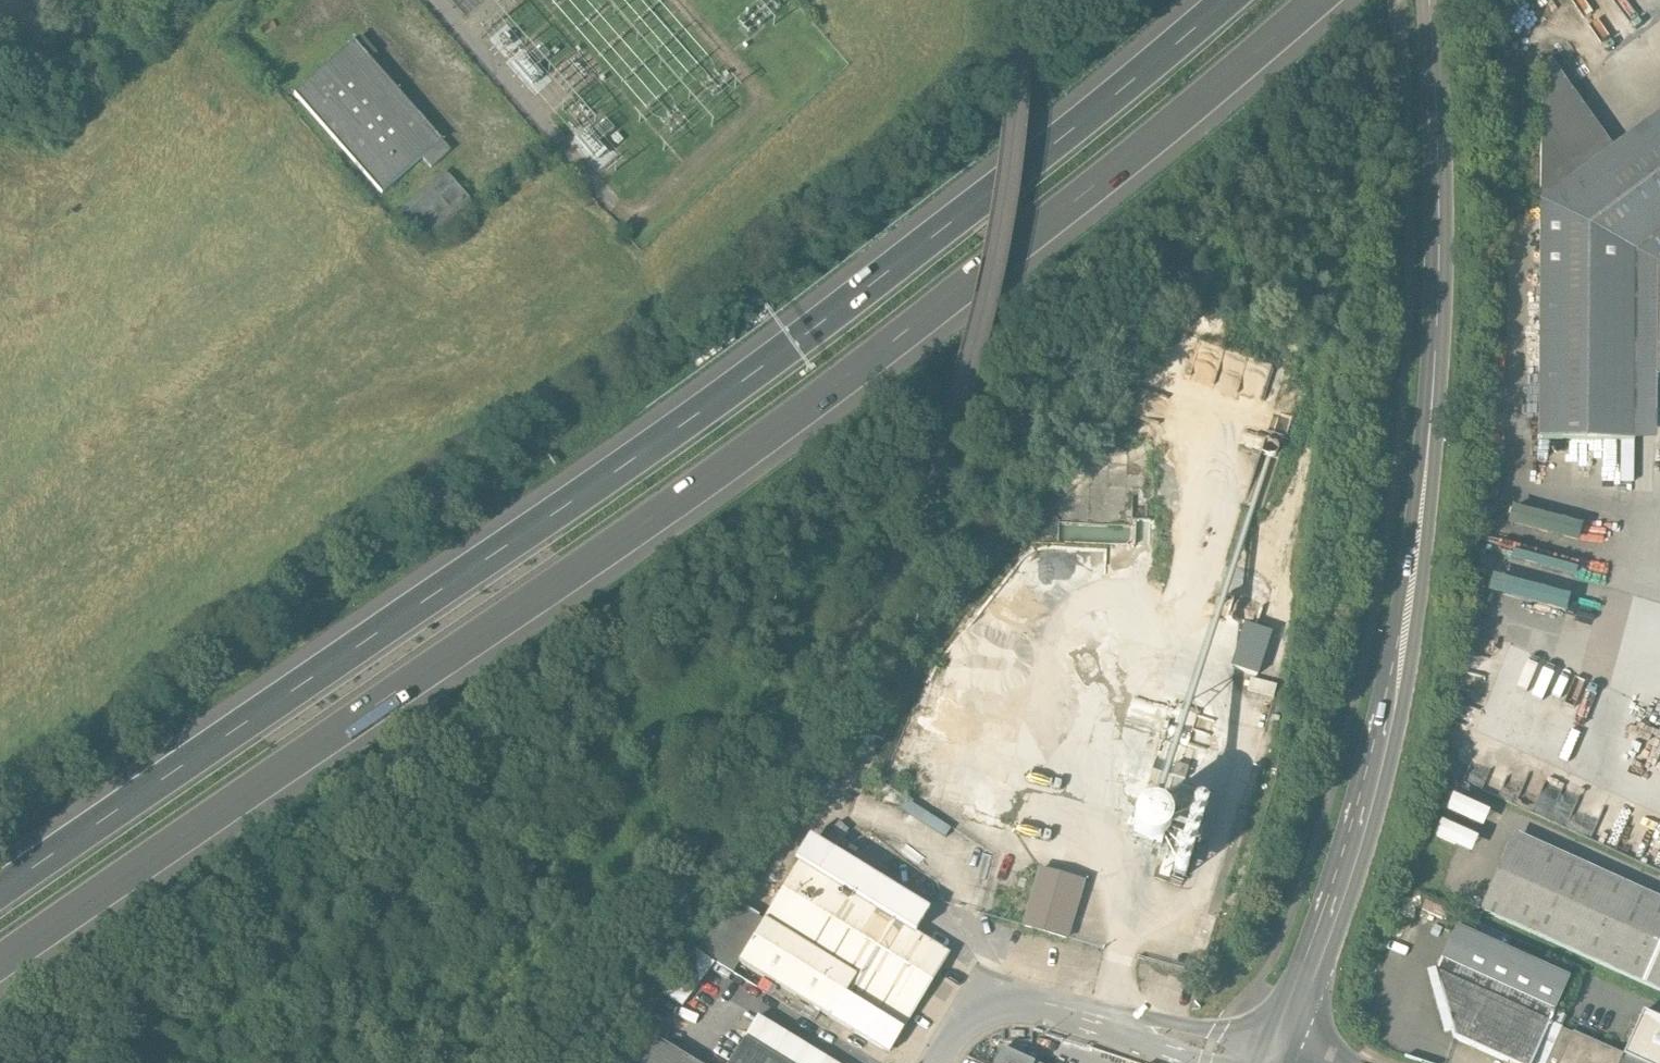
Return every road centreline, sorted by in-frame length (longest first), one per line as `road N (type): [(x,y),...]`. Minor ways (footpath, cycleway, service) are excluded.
road 1 (motorway): [(0,967),(945,307),(1307,0)]
road 2 (motorway): [(1211,0),(908,253),(0,894)]
road 3 (tertiary): [(1428,0),(1439,189),(1437,338),(1411,593),(1364,804),(1273,1061)]
road 4 (residential): [(1273,1061),(1026,1007),(986,1012),(951,1034),(934,1062)]

